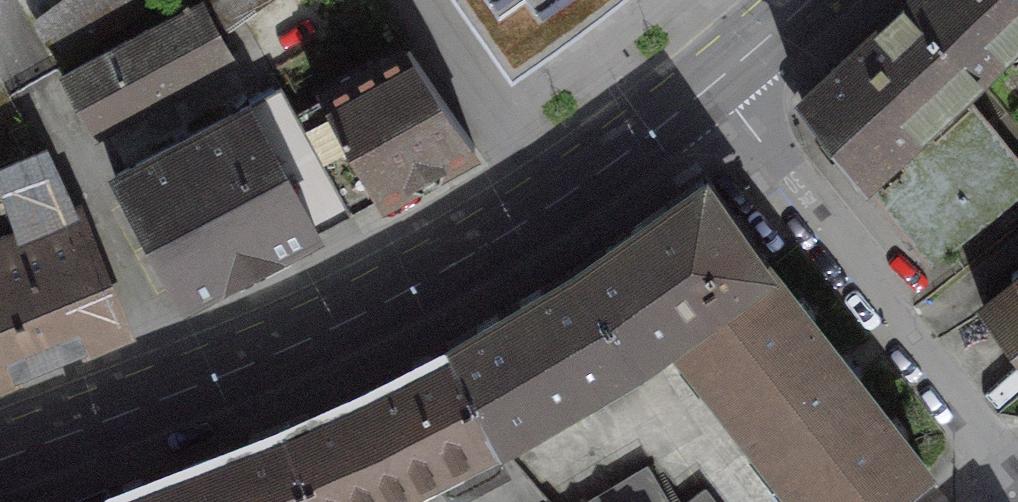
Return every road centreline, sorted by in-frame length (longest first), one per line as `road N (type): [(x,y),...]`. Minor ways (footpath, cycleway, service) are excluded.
road 1 (secondary): [(712,84),(624,155),(420,286),(243,369),(0,460)]
road 2 (residential): [(1017,487),(712,84)]
road 3 (secondary): [(808,0),(712,84)]

